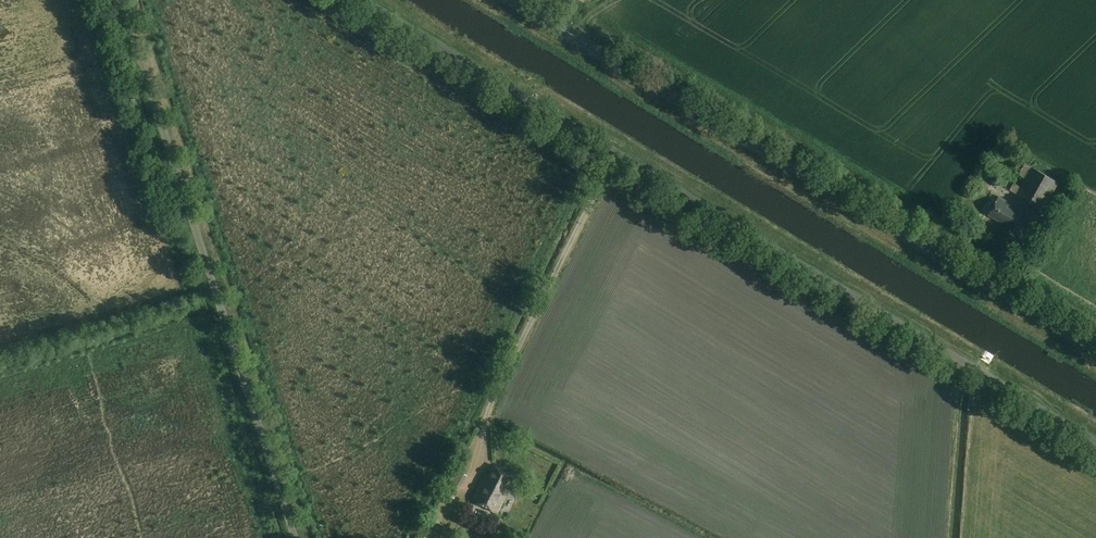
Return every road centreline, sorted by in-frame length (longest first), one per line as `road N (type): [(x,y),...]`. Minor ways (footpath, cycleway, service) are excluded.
road 1 (unclassified): [(1095,441),(364,0)]
road 2 (tertiary): [(1095,350),(512,0)]
road 3 (unclassified): [(294,537),(121,0)]
road 4 (track): [(615,151),(491,402),(477,462)]

